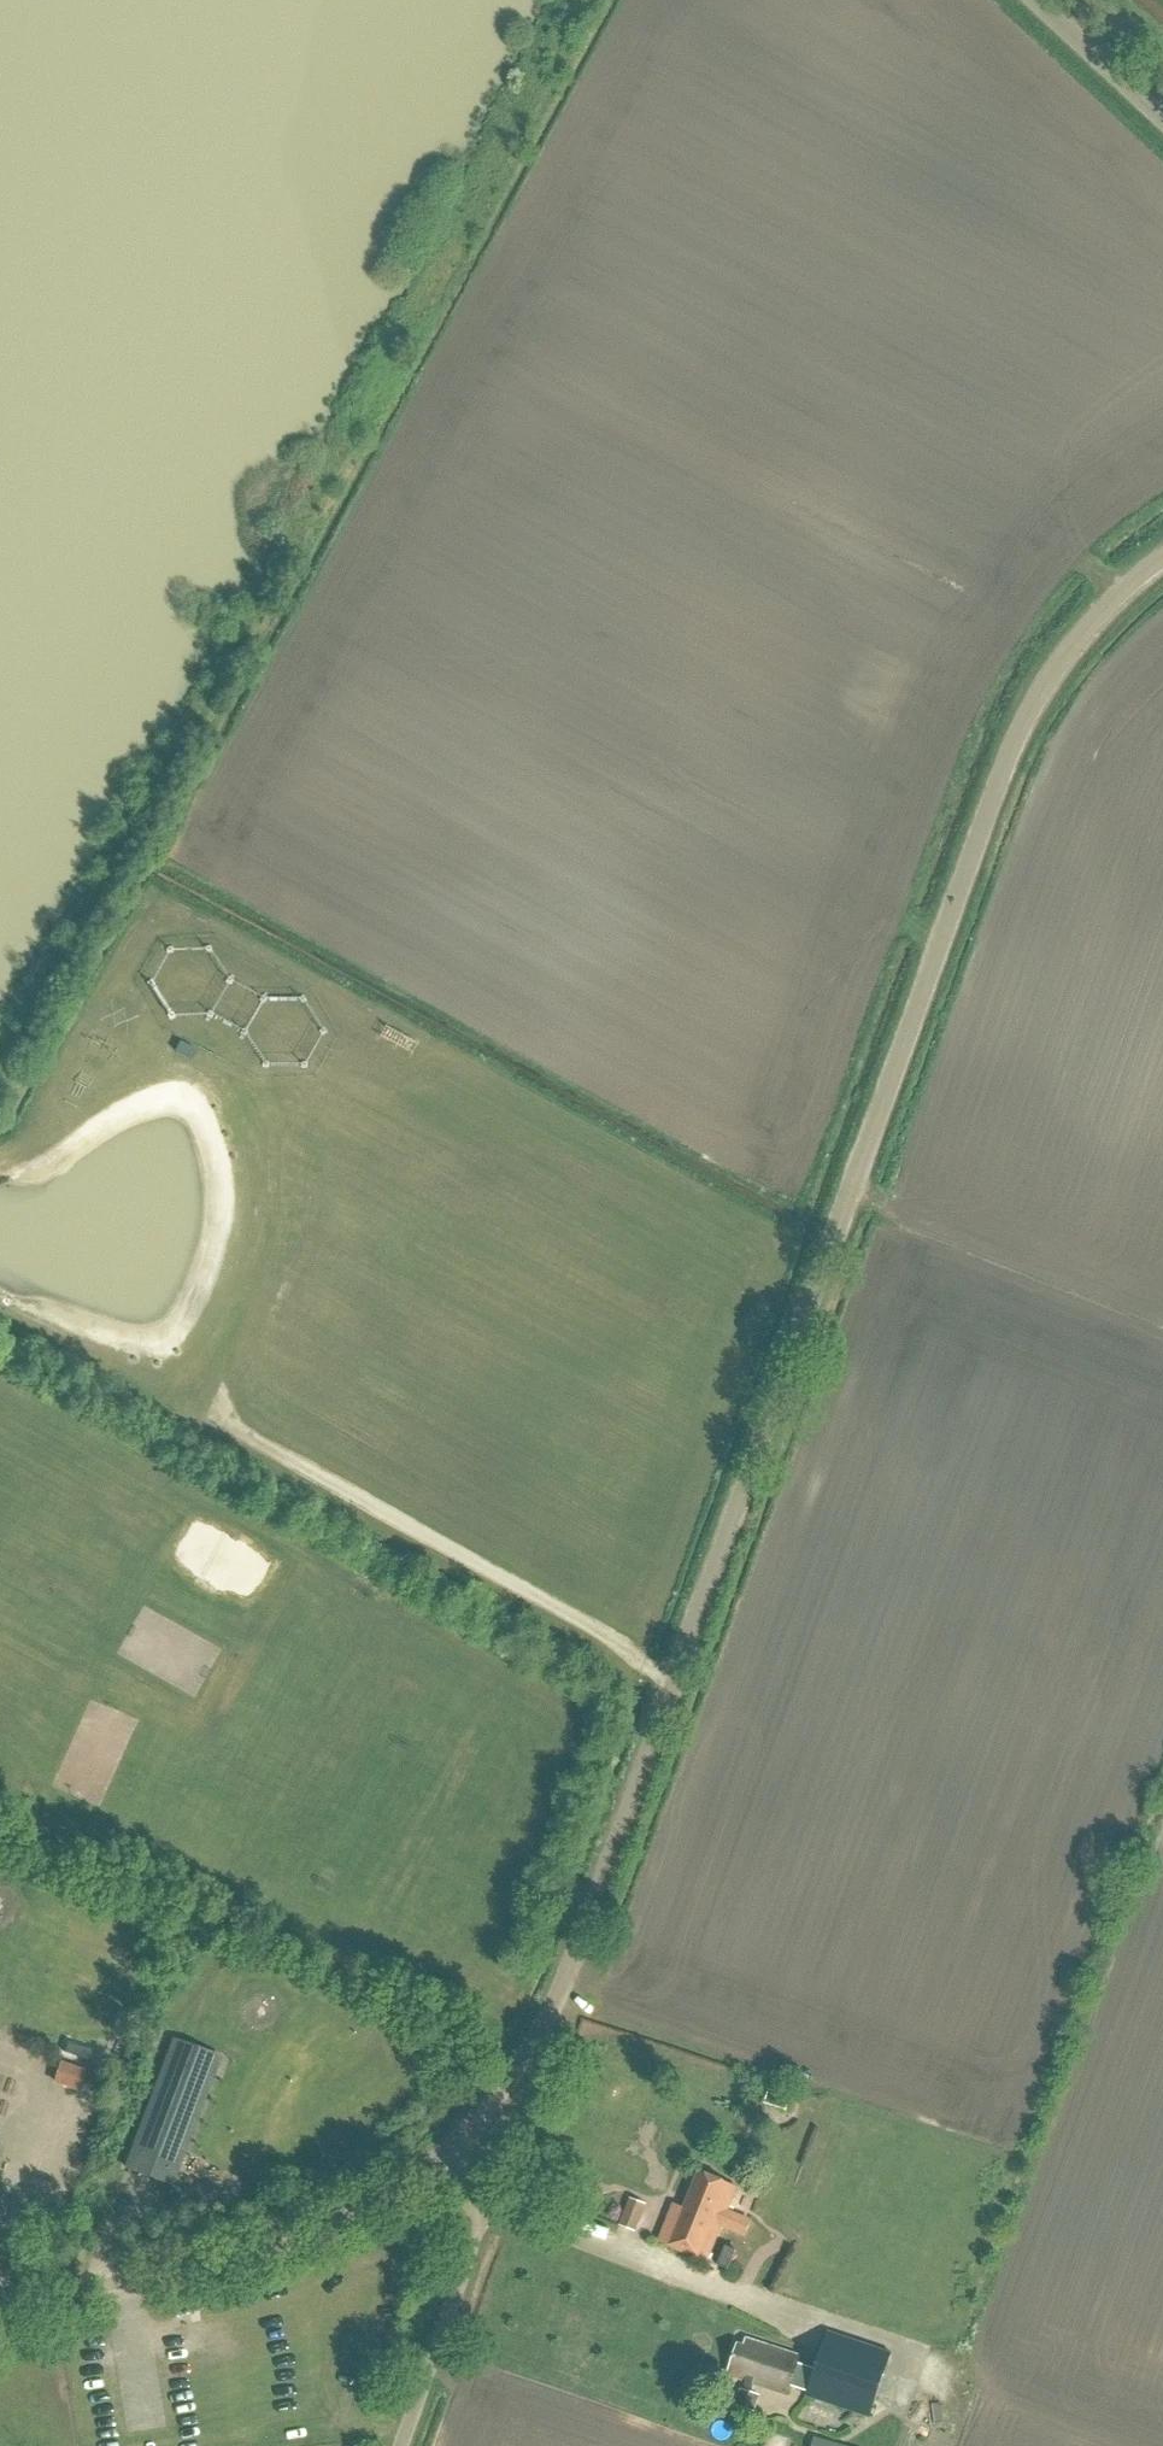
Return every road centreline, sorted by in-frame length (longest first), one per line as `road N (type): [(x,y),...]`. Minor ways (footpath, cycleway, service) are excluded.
road 1 (unclassified): [(453,2144),(533,2041),(558,1989),(993,790),(1048,679),(1124,588),(1162,561)]
road 2 (track): [(206,1410),(670,1679)]
road 3 (unclassified): [(0,2303),(298,2240),(387,2194),(453,2144)]
road 4 (unclassified): [(398,2445),(473,2236),(475,2213),(453,2144)]
road 5 (unclassified): [(1162,119),(1034,0)]

